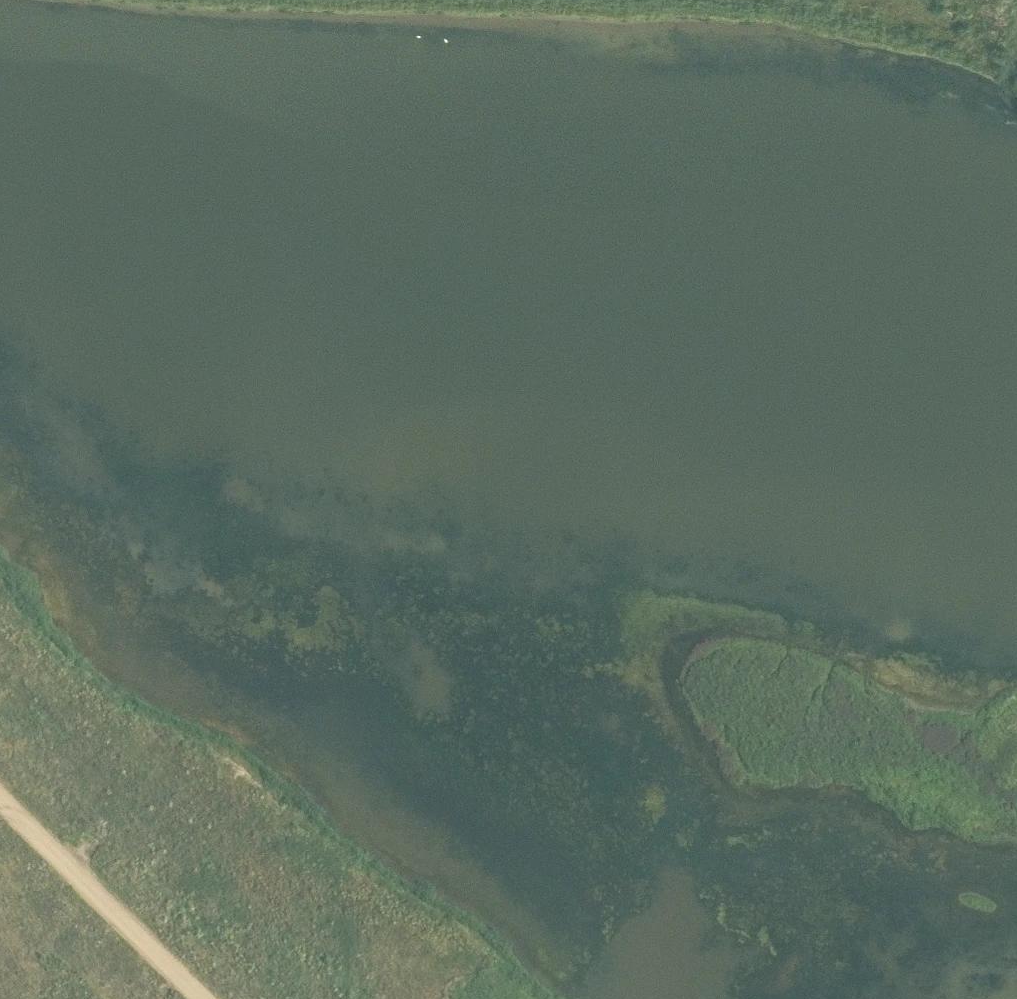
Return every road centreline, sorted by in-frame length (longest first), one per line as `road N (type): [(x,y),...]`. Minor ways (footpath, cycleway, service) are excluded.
road 1 (track): [(0,798),(207,998)]

